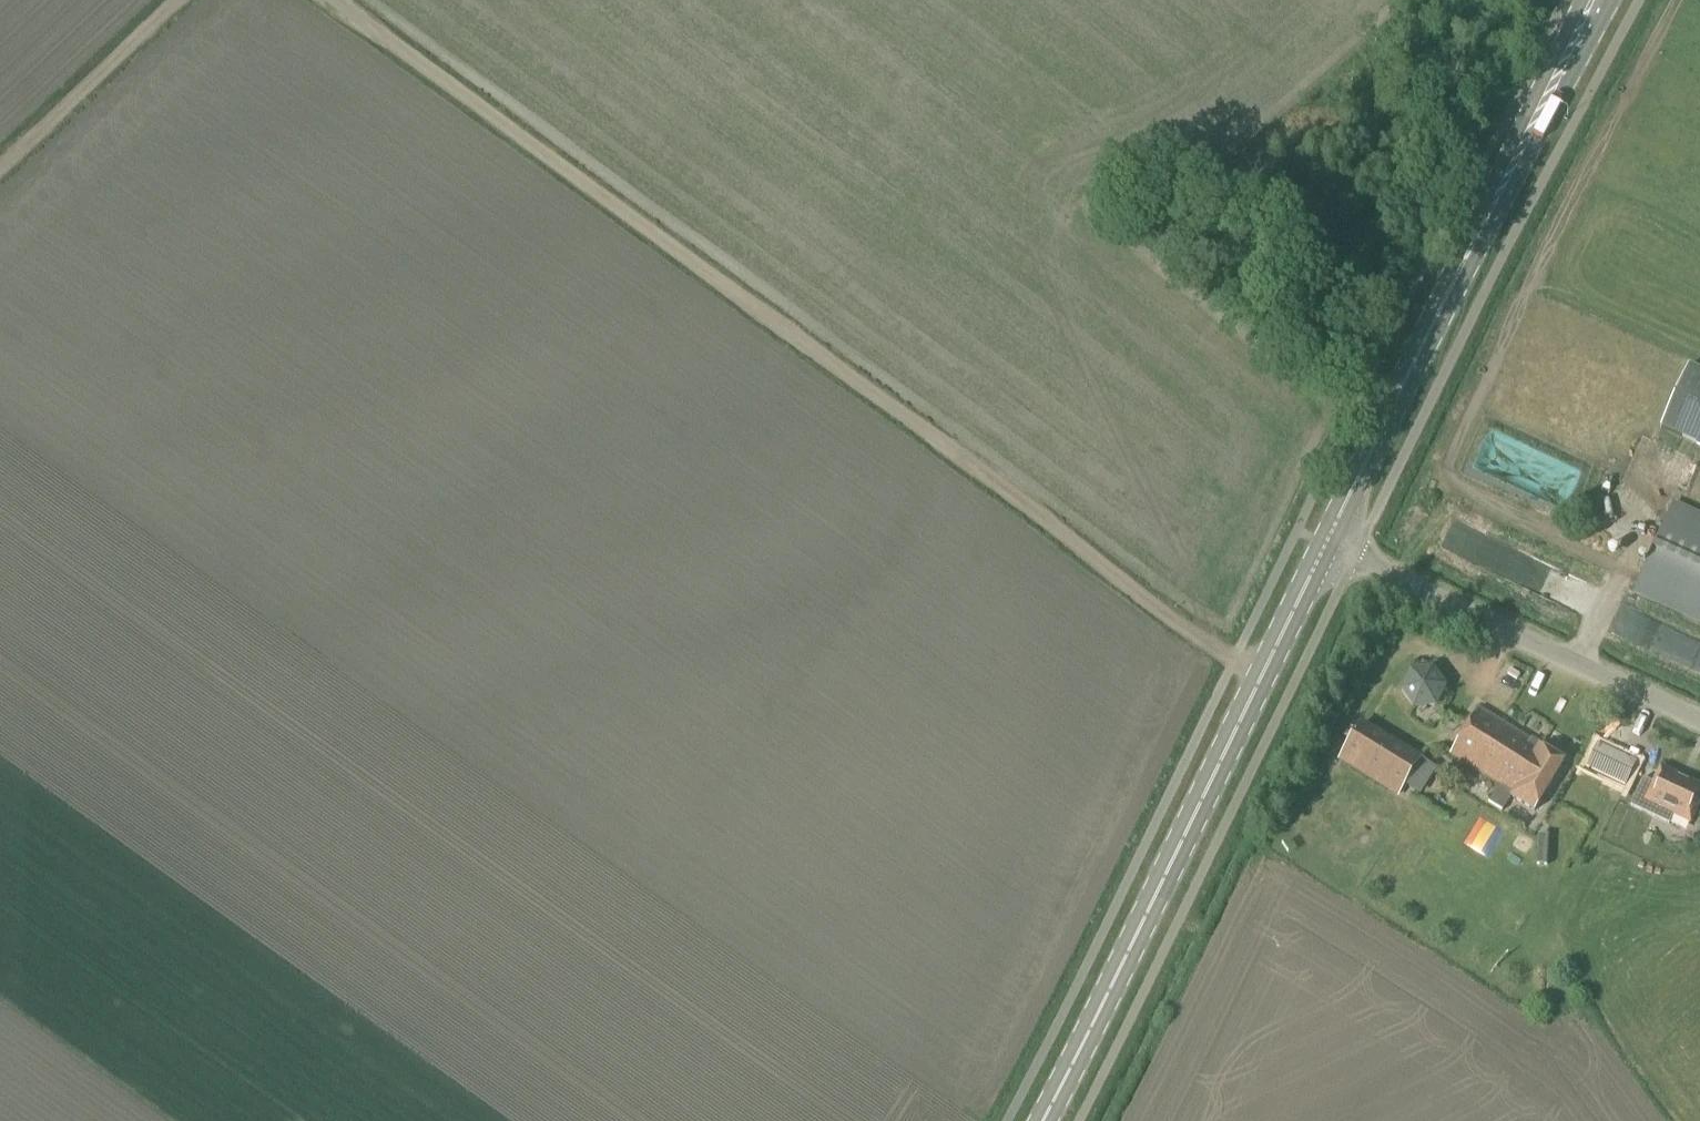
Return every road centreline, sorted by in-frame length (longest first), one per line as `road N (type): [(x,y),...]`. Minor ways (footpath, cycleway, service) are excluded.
road 1 (track): [(1228,656),(325,0)]
road 2 (secondary): [(1045,1120),(1322,548)]
road 3 (secondary): [(1322,548),(1597,0)]
road 4 (unclassified): [(1699,718),(1322,548)]
road 5 (track): [(180,0),(0,172)]

